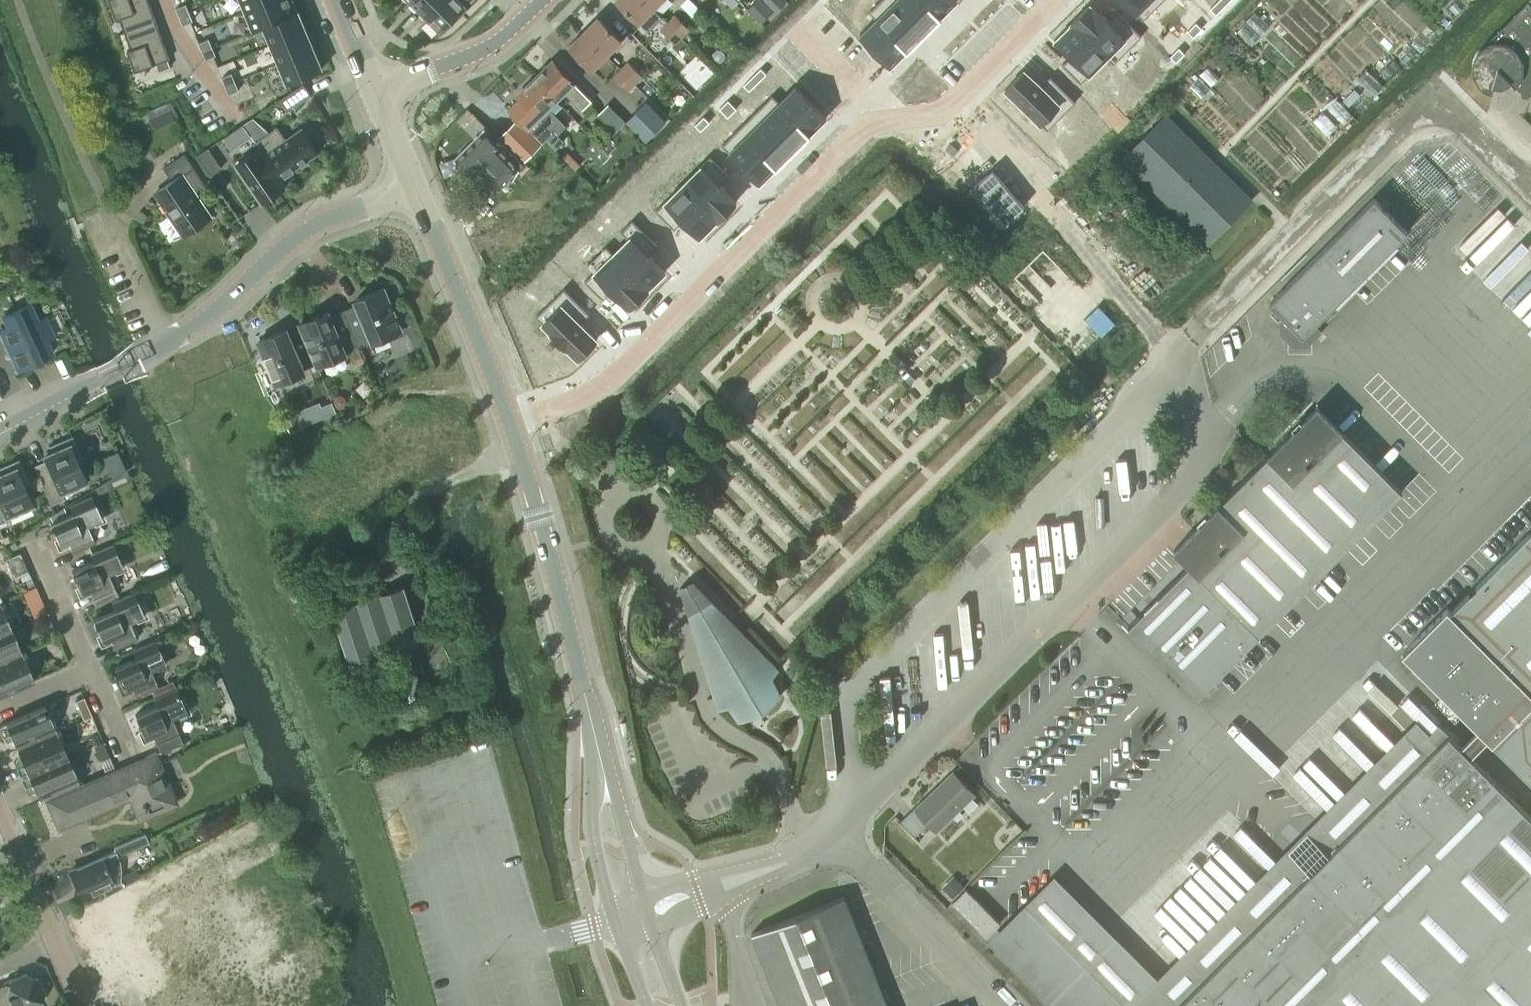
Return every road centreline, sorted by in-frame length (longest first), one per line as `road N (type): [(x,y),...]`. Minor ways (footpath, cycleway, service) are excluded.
road 1 (residential): [(510,423),(604,383),(867,125),(944,109),(1054,0)]
road 2 (unclassified): [(849,815),(1203,469),(1178,361)]
road 3 (unclassified): [(1178,361),(844,699),(849,815)]
road 4 (unclassified): [(1530,182),(1464,119),(1441,111),(1418,120),(1178,361)]
road 5 (secondary): [(600,758),(510,423)]
road 6 (tertiary): [(414,186),(297,234),(216,311),(166,342)]
road 7 (secondary): [(510,423),(414,186)]
road 8 (unclassified): [(1003,1005),(834,830)]
road 9 (tertiary): [(374,90),(490,46),(541,0)]
road 10 (tertiary): [(0,433),(166,342)]
road 11 (secondary): [(600,758),(591,820),(616,921)]
road 12 (secondary): [(642,894),(600,758)]
road 13 (residential): [(164,0),(237,121)]
road 14 (residential): [(56,942),(0,816)]
road 15 (residential): [(86,673),(37,562)]

